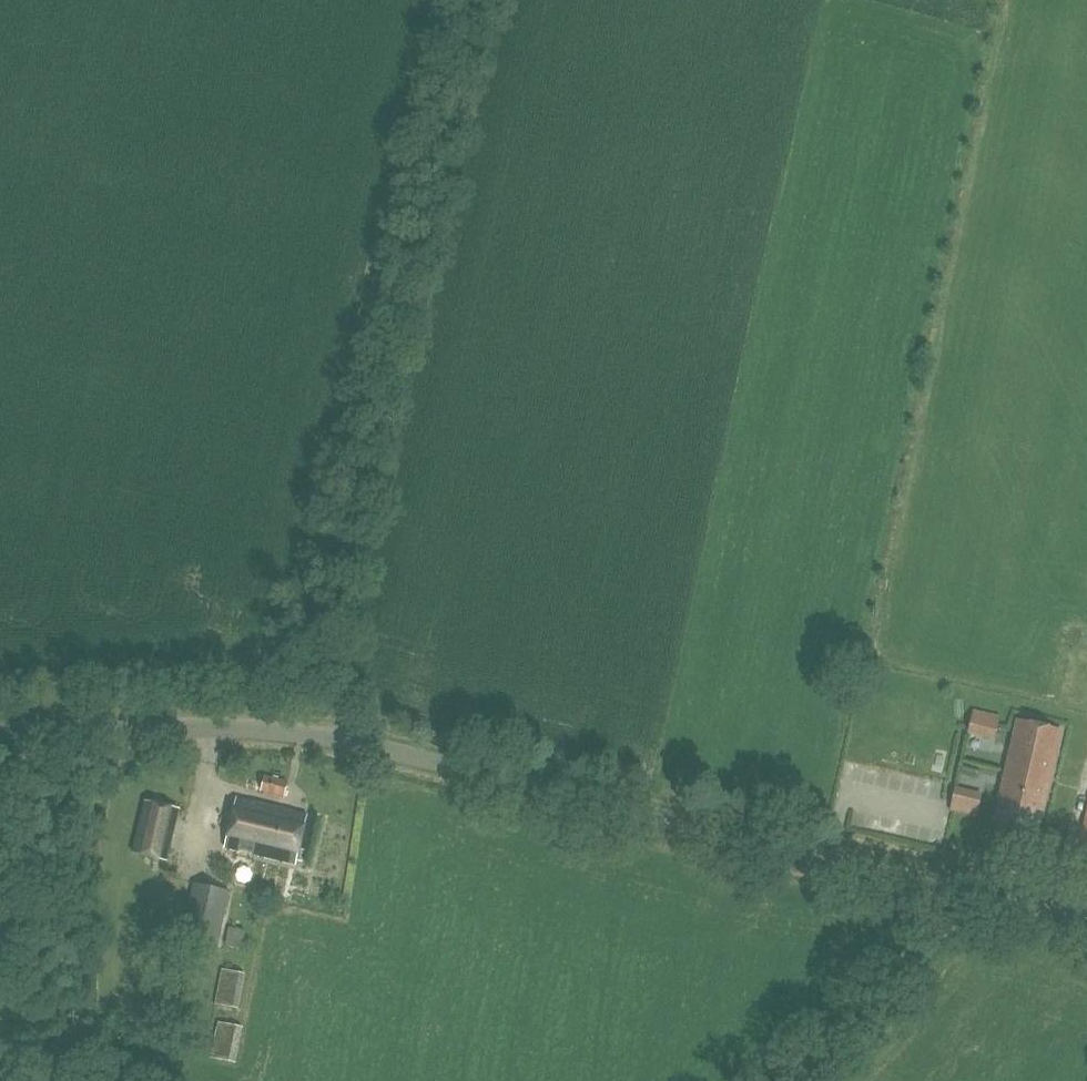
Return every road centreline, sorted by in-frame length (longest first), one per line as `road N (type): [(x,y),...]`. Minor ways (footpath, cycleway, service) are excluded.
road 1 (unclassified): [(1086,919),(396,755),(235,729),(0,733)]
road 2 (track): [(971,893),(803,1080)]

